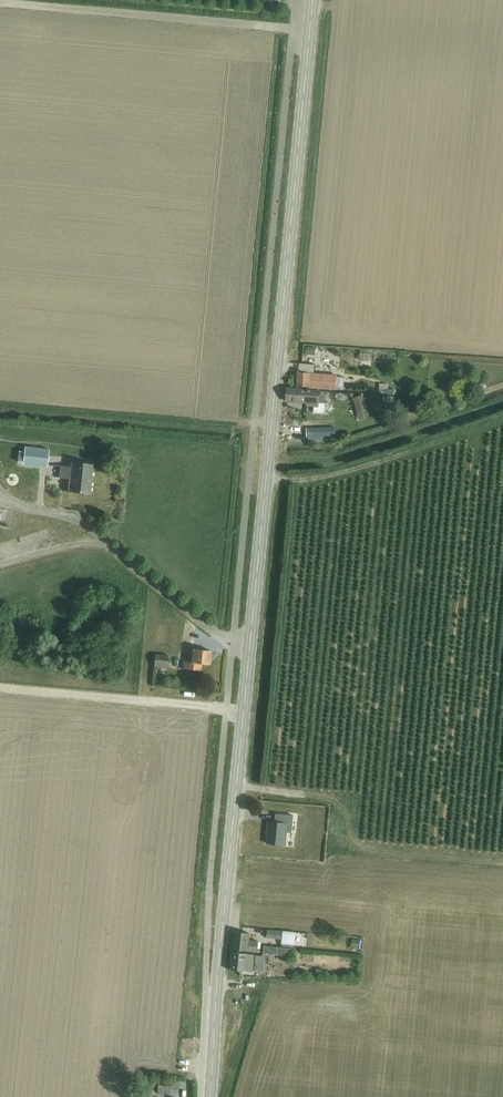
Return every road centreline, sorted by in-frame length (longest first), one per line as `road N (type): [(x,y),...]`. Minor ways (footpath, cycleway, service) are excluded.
road 1 (tertiary): [(210,1096),(244,646),(313,0)]
road 2 (track): [(310,31),(0,1)]
road 3 (track): [(502,419),(344,472),(266,479)]

